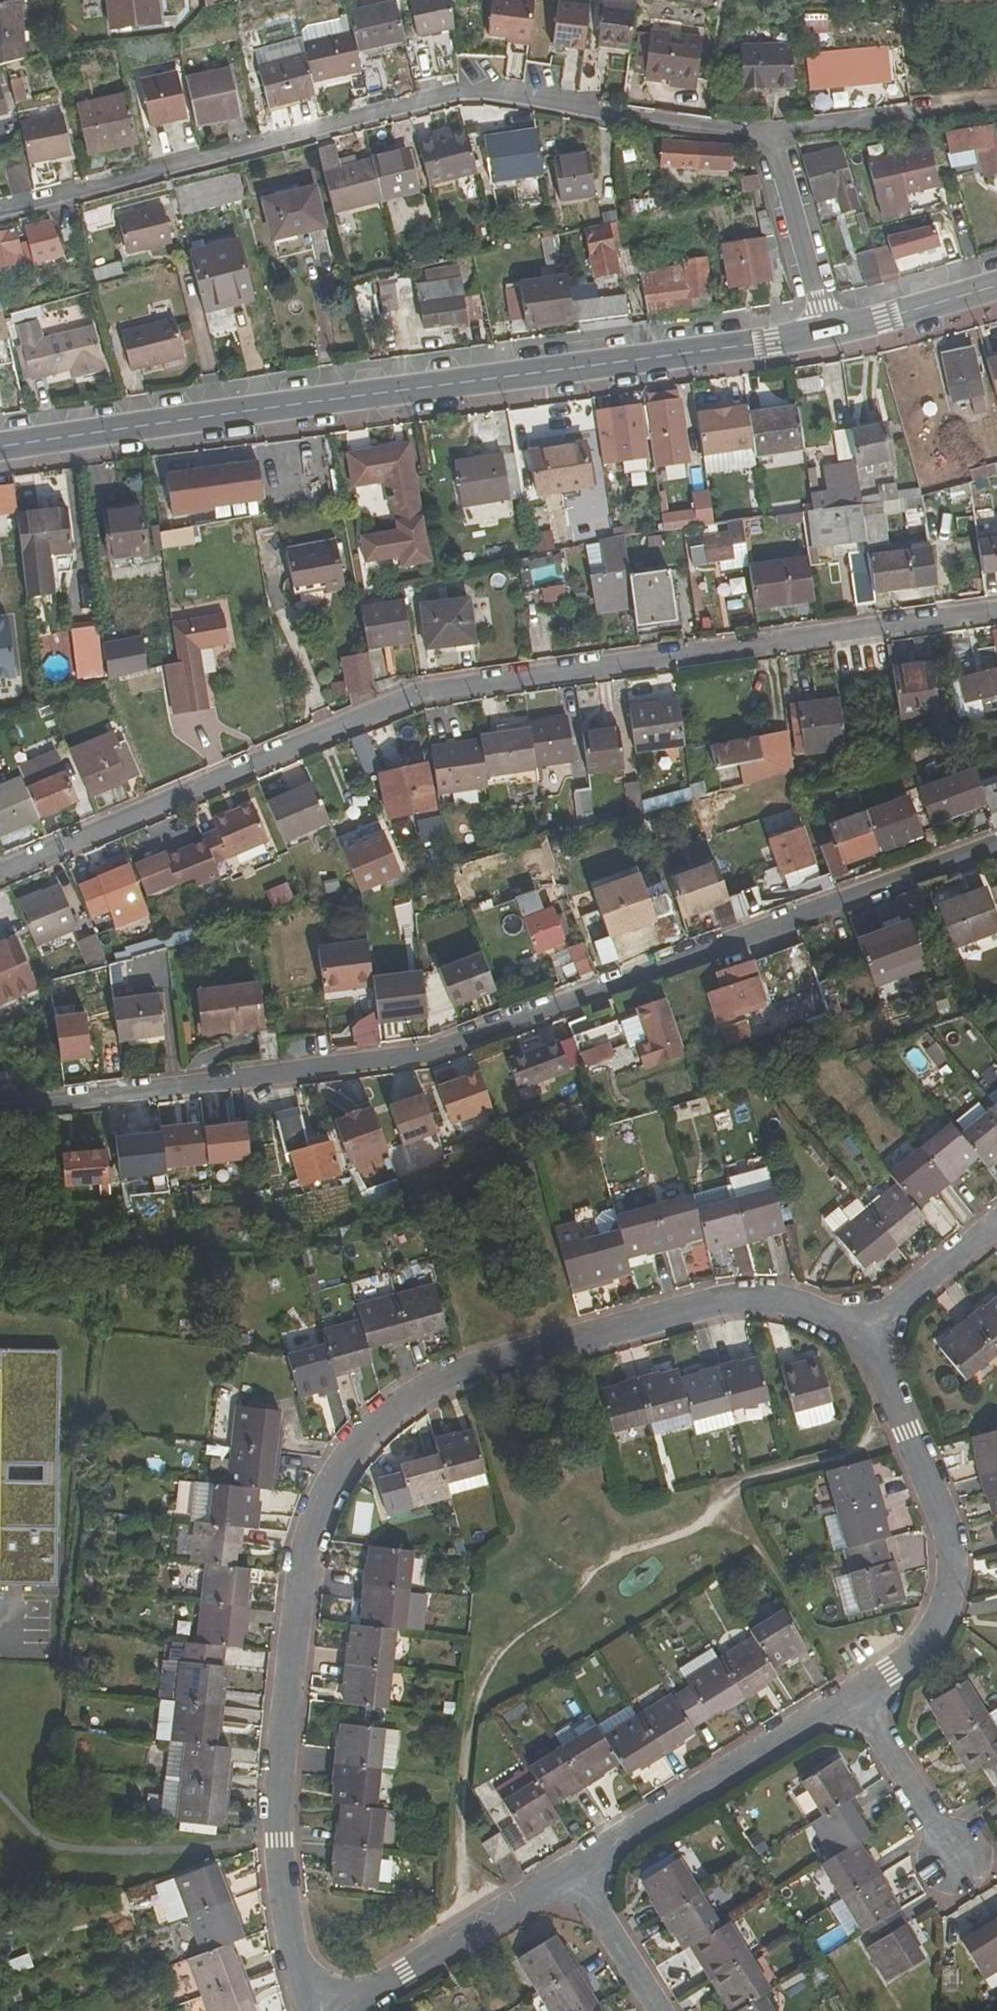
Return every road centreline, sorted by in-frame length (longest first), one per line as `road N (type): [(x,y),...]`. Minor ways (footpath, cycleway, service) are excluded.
road 1 (residential): [(308,2010),(282,1843),(289,1687),(307,1566),(333,1481),(385,1416),(426,1387),(492,1361),(715,1303),(766,1298),(812,1306),(863,1335)]
road 2 (residential): [(0,871),(421,695),(996,612)]
road 3 (residential): [(996,844),(438,1051),(0,1111)]
road 4 (primary): [(0,447),(828,334)]
road 5 (residential): [(771,133),(465,93),(0,213)]
road 6 (residential): [(863,1335),(952,1546),(949,1587),(924,1637),(889,1675),(855,1695)]
road 7 (residential): [(855,1695),(570,1869)]
road 8 (residential): [(570,1869),(338,2010)]
road 9 (residential): [(771,133),(828,334)]
road 10 (primary): [(828,334),(996,290)]
road 11 (residential): [(863,1335),(996,1228)]
road 12 (residential): [(570,1869),(659,2010)]
road 13 (residential): [(855,1695),(947,1834)]

